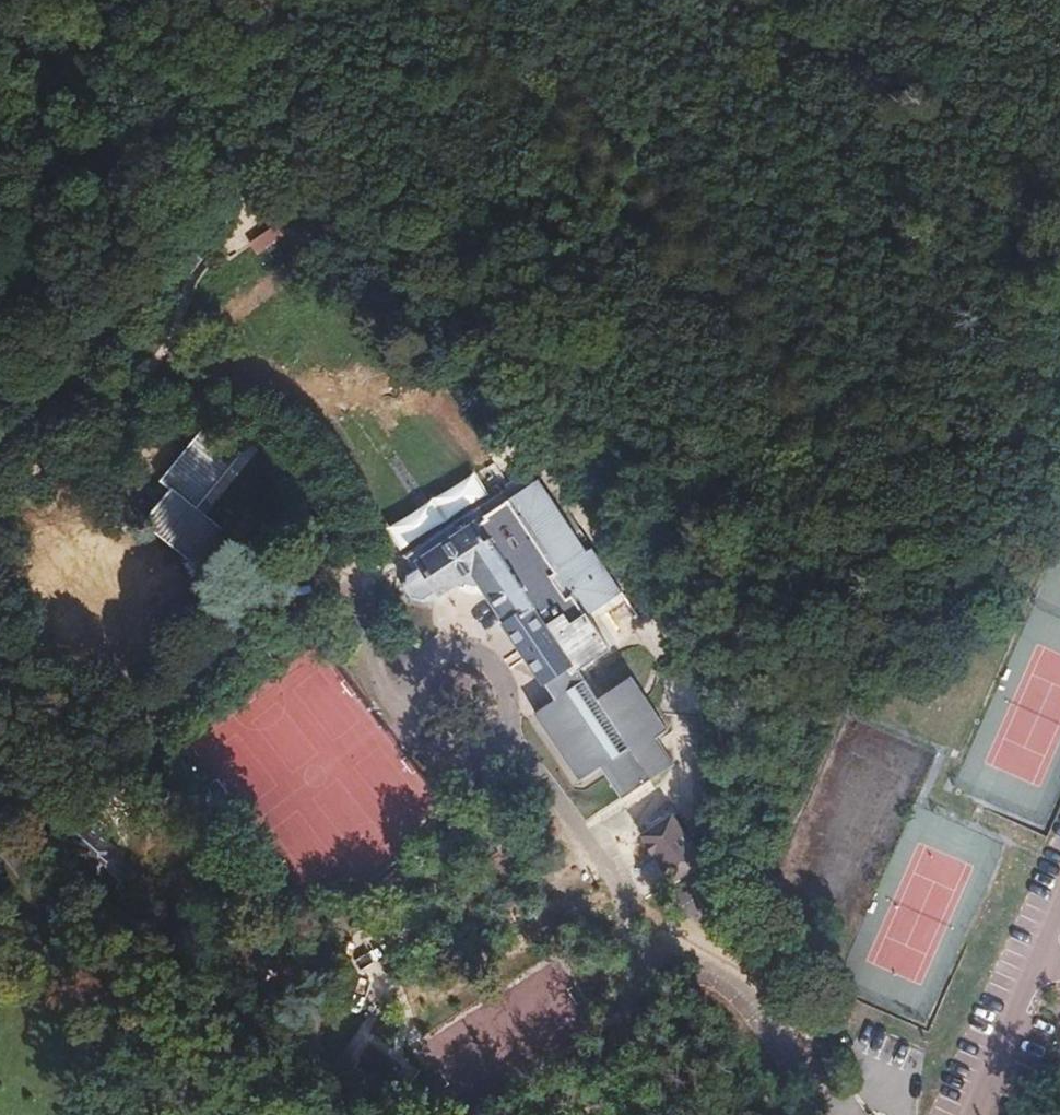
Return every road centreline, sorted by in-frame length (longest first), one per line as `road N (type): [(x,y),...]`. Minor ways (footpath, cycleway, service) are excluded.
road 1 (track): [(798,543),(776,406),(703,265),(554,124),(471,0)]
road 2 (track): [(0,406),(72,346),(165,211),(208,0)]
road 3 (residential): [(1059,891),(966,1114)]

